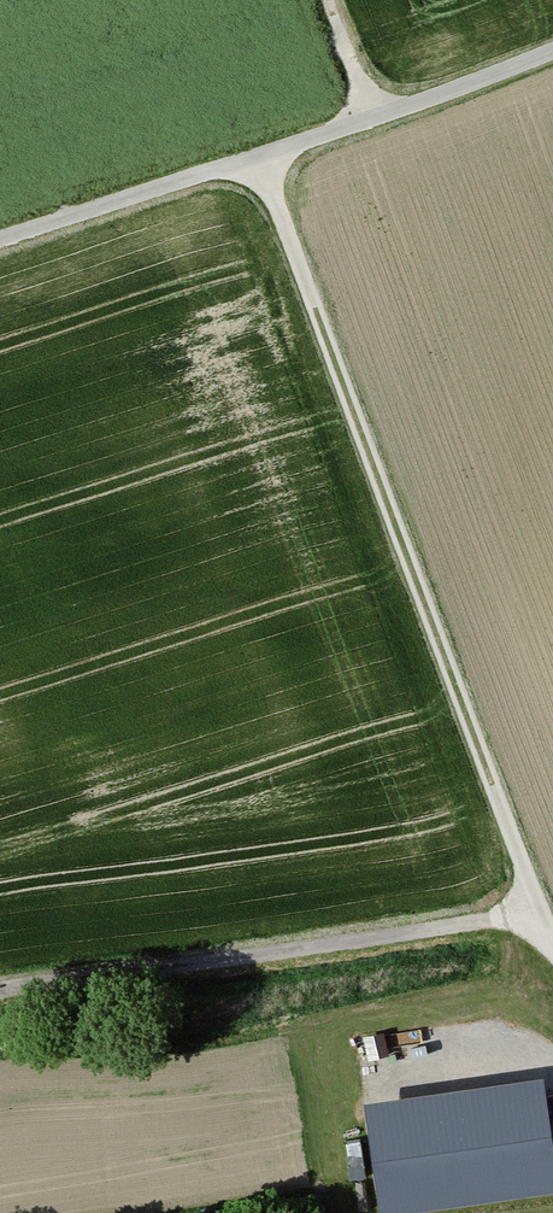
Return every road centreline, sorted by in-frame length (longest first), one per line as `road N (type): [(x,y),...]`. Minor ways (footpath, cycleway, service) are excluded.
road 1 (track): [(544,908),(259,160)]
road 2 (track): [(552,49),(259,160),(0,239)]
road 3 (track): [(0,994),(544,908)]
road 4 (track): [(369,118),(328,0)]

